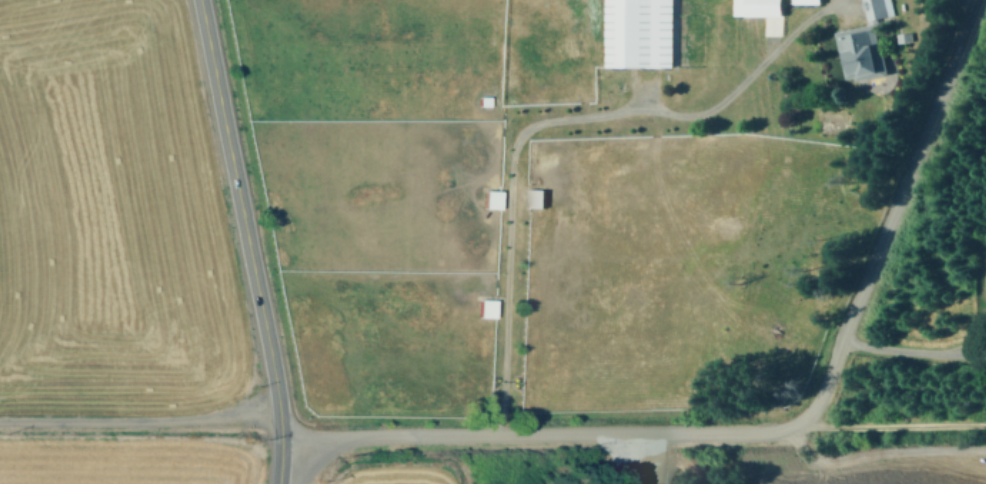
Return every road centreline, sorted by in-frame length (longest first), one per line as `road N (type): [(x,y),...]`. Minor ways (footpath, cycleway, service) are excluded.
road 1 (residential): [(280,437),(789,428),(825,387),(976,0)]
road 2 (secondary): [(277,483),(274,383),(198,0)]

